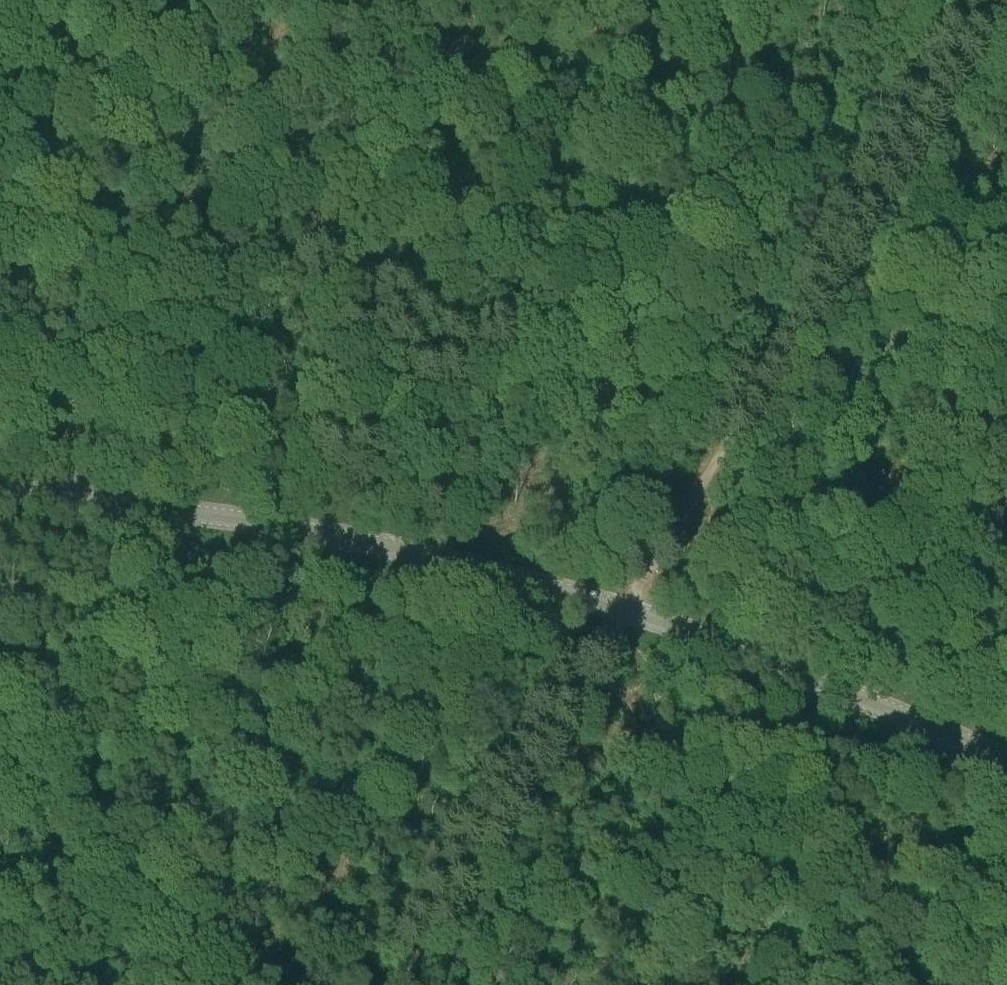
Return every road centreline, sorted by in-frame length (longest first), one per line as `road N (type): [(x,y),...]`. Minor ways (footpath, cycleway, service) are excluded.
road 1 (tertiary): [(0,489),(247,519),(546,585),(647,617),(1006,759)]
road 2 (track): [(602,648),(995,0)]
road 3 (track): [(397,984),(602,648)]

